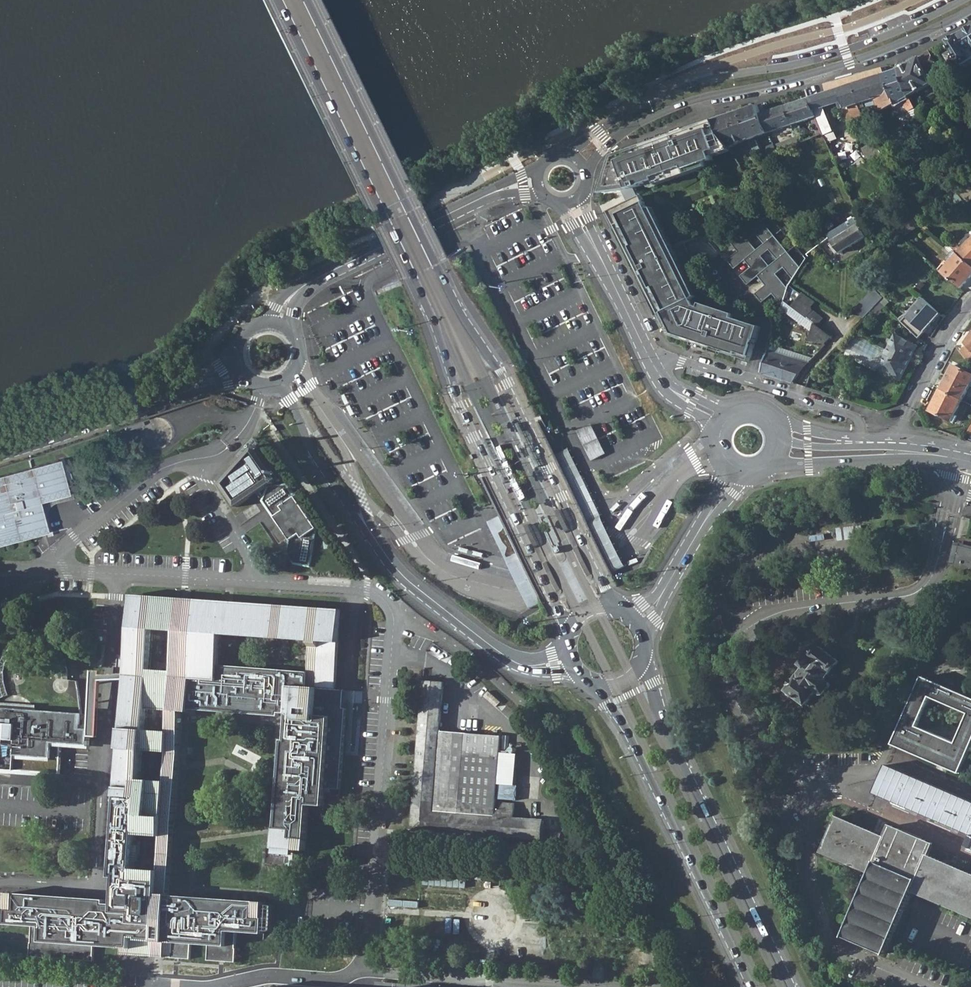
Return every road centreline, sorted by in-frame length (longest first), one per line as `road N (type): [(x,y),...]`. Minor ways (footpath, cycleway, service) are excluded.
road 1 (primary): [(278,0),(423,297),(459,407),(567,632)]
road 2 (primary): [(614,605),(308,0)]
road 3 (secondary): [(961,0),(845,51),(696,84),(598,127),(564,153)]
road 4 (secondary): [(585,170),(607,141),(675,107),(849,62),(970,9)]
road 5 (primary): [(794,986),(644,663)]
road 6 (primary): [(597,686),(634,742),(751,986)]
road 7 (secondary): [(278,324),(296,292),(487,195),(536,180)]
road 8 (secondary): [(719,417),(658,376),(570,202)]
road 9 (secondary): [(0,447),(237,361)]
road 10 (secondary): [(376,542),(347,459),(302,391),(297,367)]
road 11 (secondary): [(376,542),(411,584),(523,665)]
road 12 (secondary): [(270,385),(288,399),(315,456),(376,542)]
road 13 (tertiary): [(777,467),(961,457)]
road 14 (residential): [(970,306),(895,443)]
road 15 (secondary): [(662,594),(735,480)]

